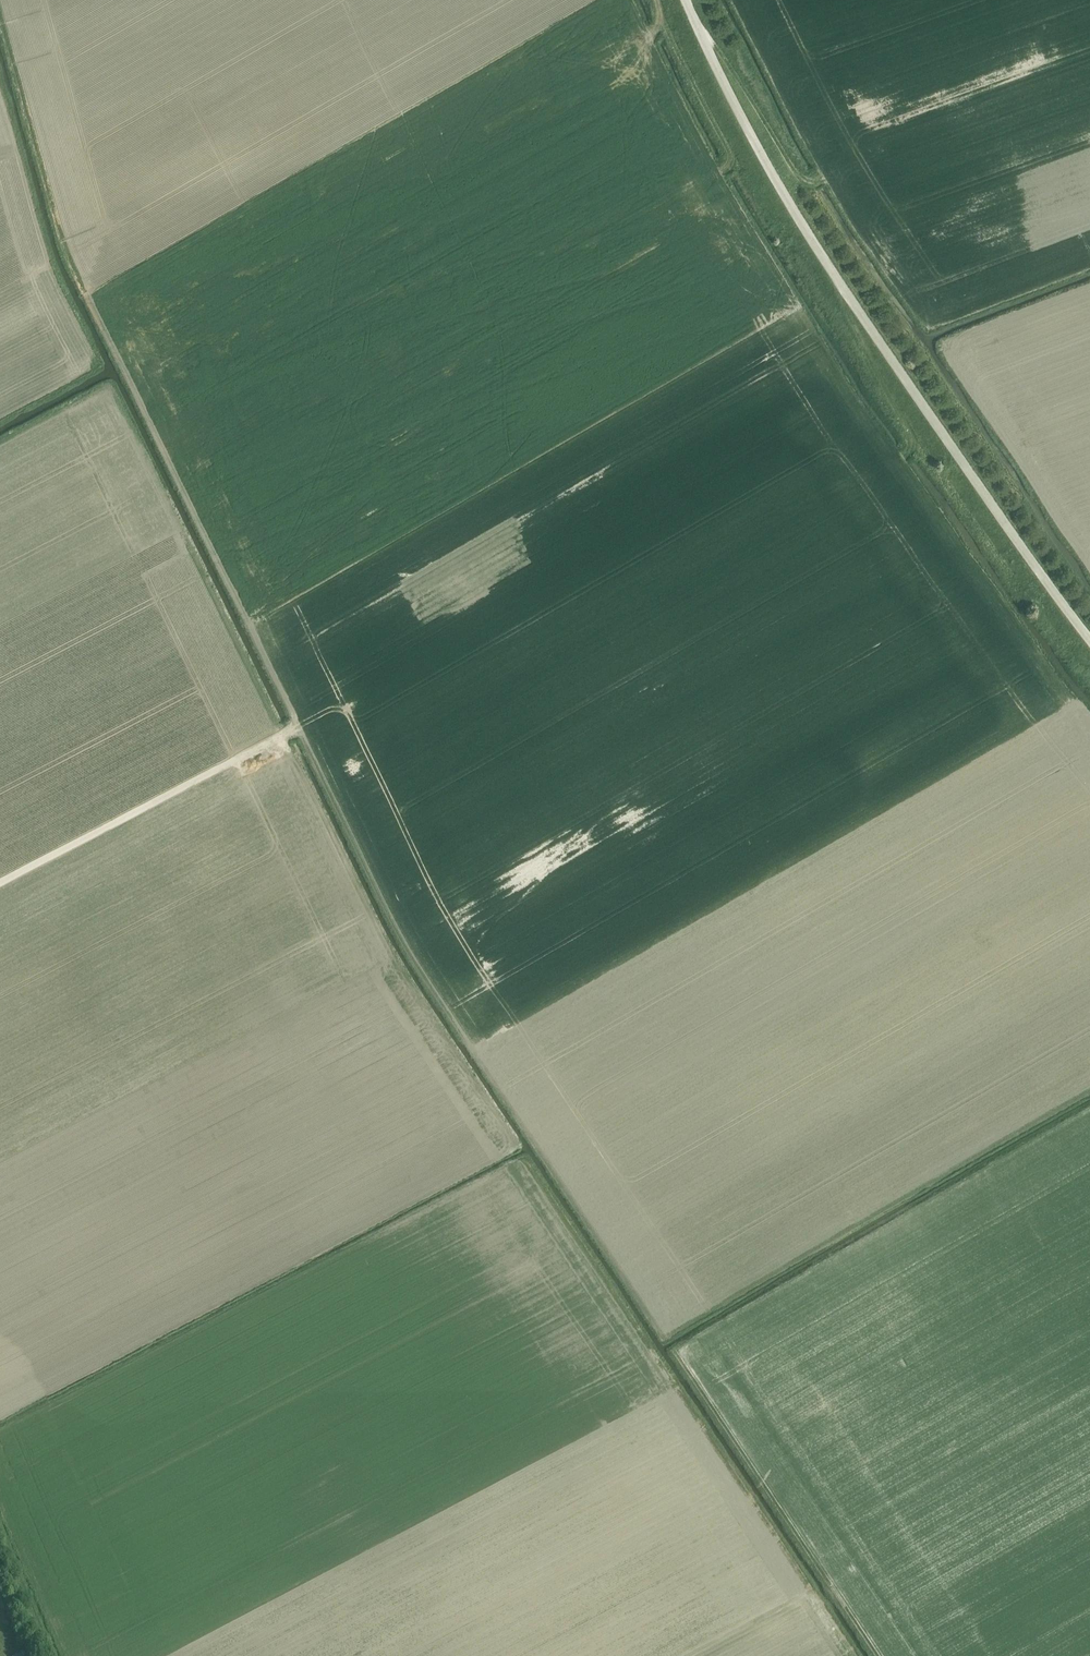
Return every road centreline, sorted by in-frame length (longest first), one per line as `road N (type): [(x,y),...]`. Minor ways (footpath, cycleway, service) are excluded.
road 1 (unclassified): [(1089,624),(767,156),(696,0)]
road 2 (track): [(299,770),(280,766),(0,919)]

